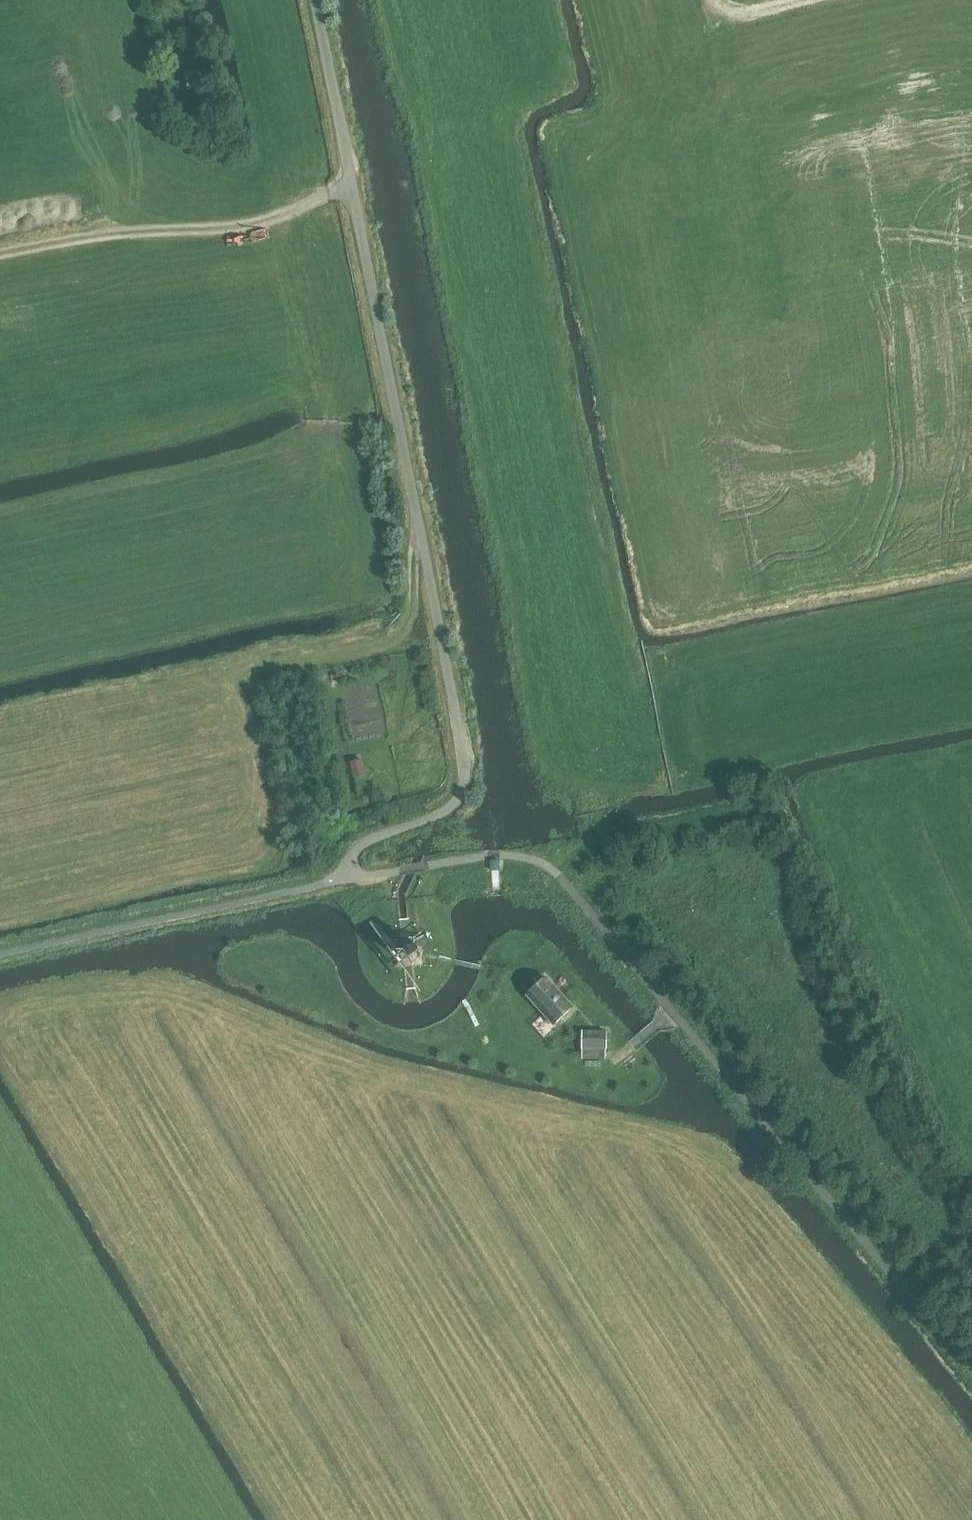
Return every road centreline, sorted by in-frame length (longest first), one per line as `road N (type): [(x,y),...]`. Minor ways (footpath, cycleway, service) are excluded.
road 1 (unclassified): [(428,562),(316,0)]
road 2 (track): [(0,256),(138,230),(252,225),(352,184)]
road 3 (track): [(422,531),(410,618),(393,642),(249,675)]

